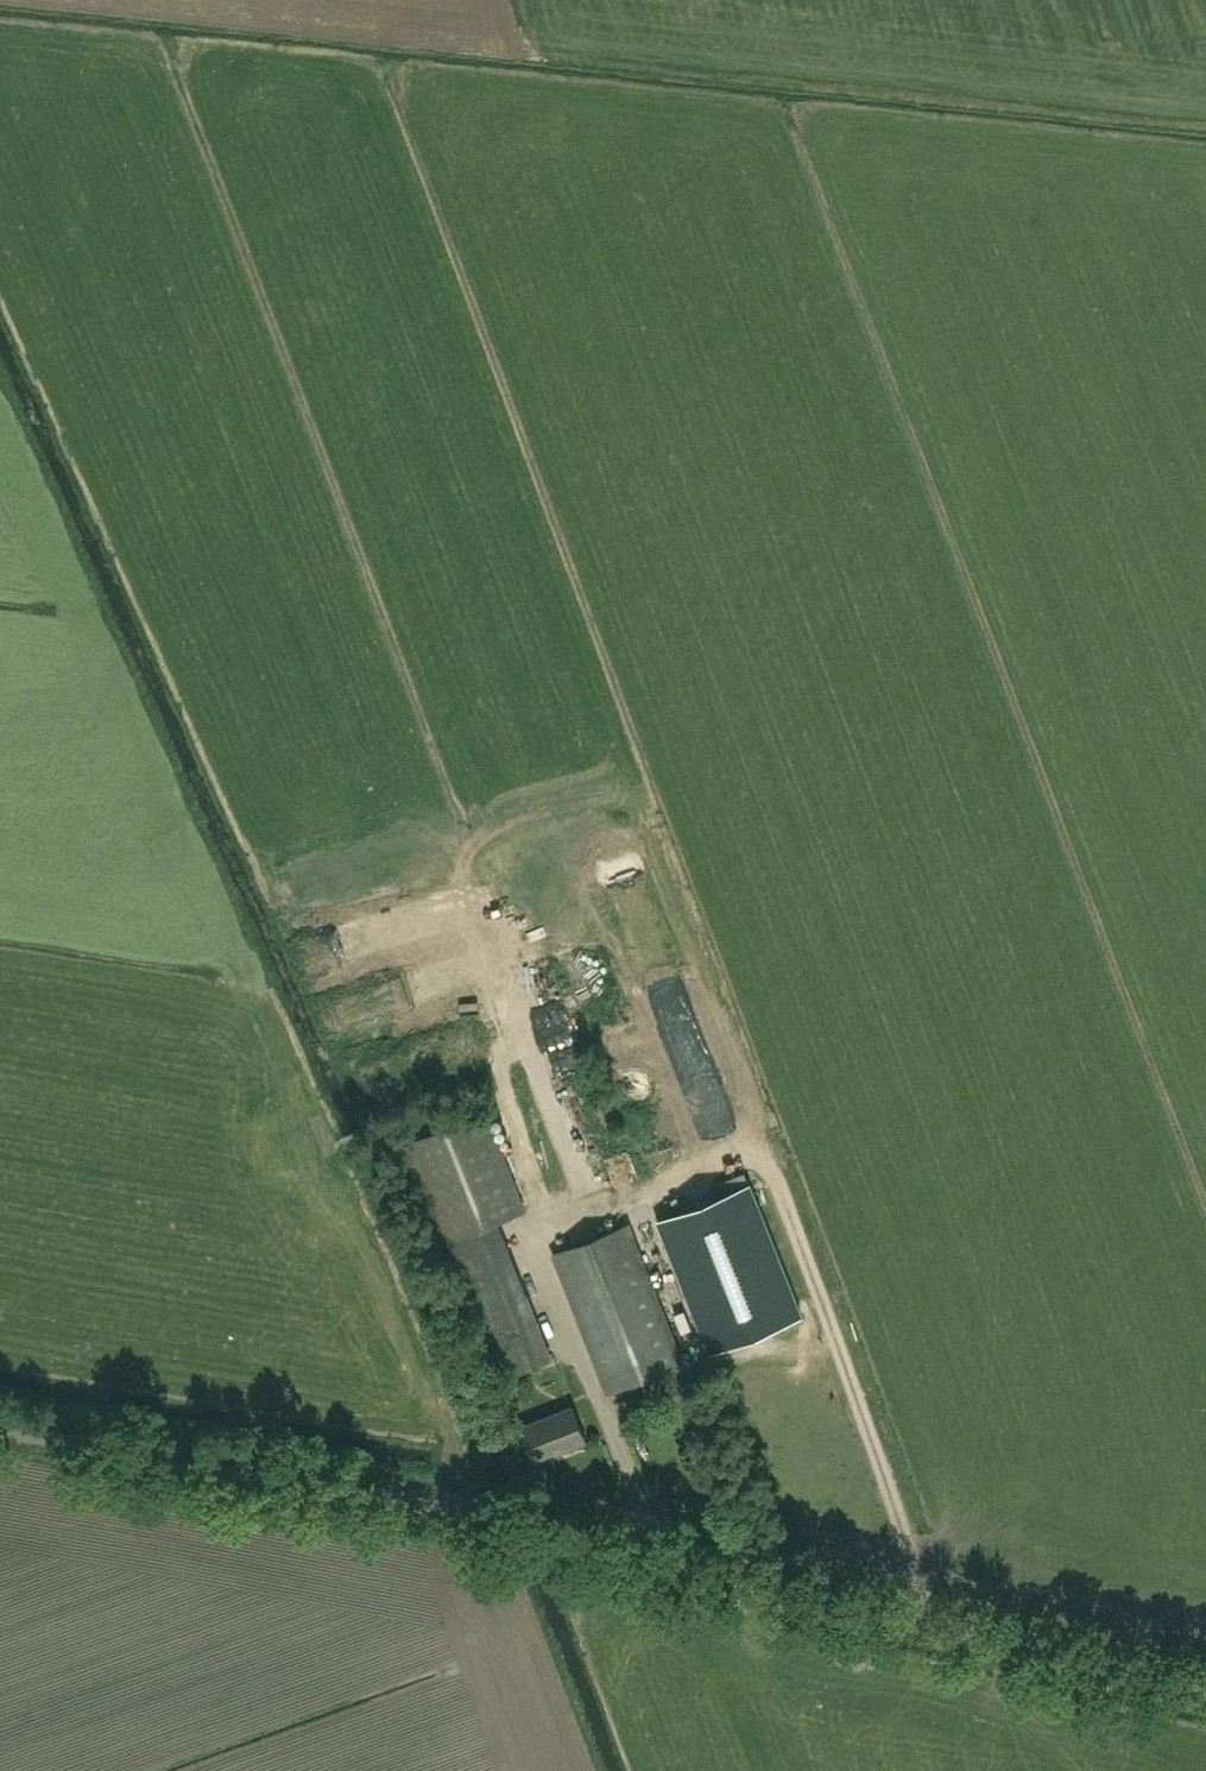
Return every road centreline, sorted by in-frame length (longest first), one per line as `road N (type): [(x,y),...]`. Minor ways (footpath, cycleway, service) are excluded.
road 1 (unclassified): [(0,1425),(533,1529),(1205,1688)]

